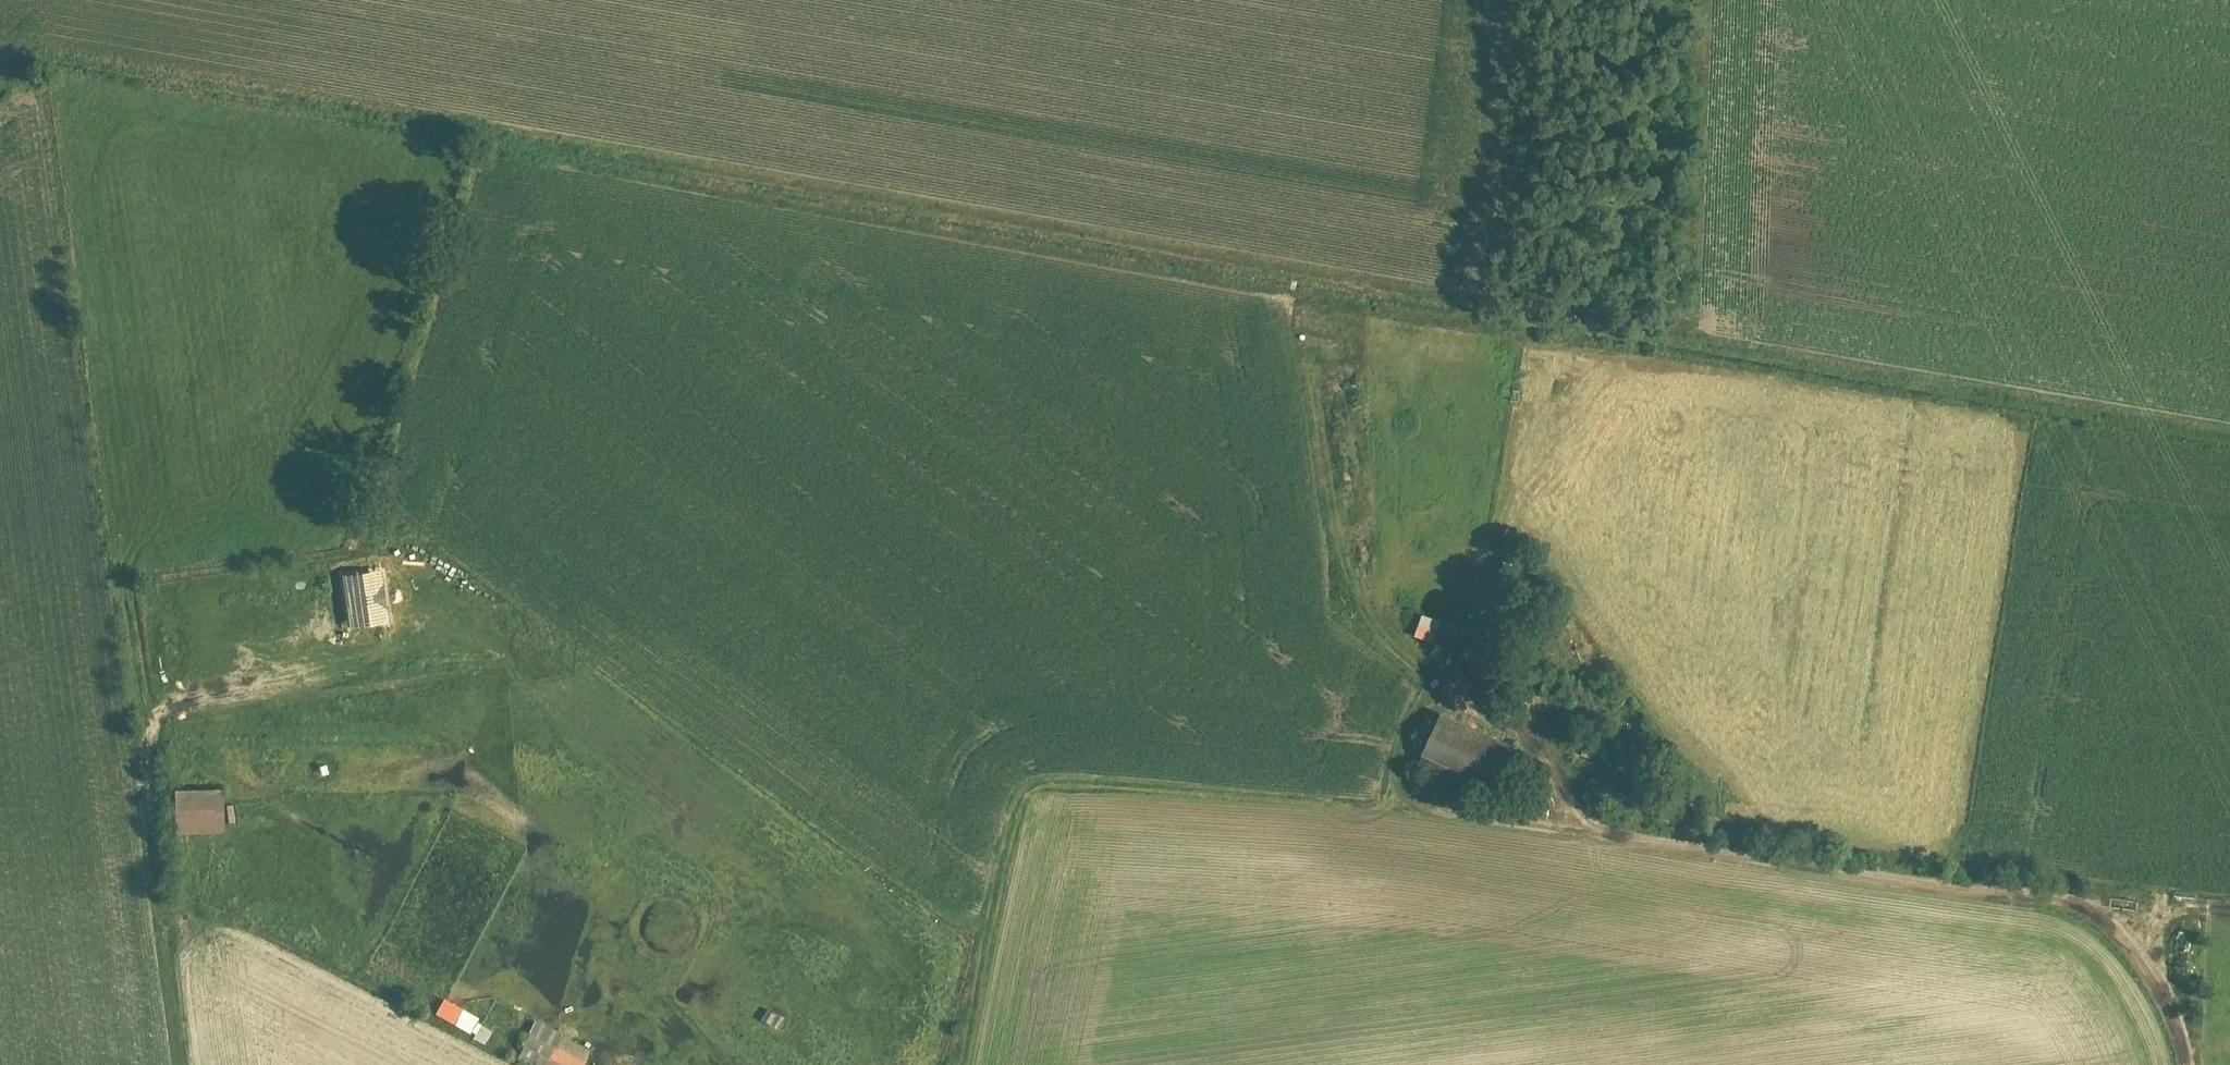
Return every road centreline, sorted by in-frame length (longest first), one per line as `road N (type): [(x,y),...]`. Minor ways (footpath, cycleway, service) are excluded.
road 1 (track): [(2186,1064),(2141,958),(2078,904),(1866,877),(1600,824),(1536,724),(1481,700),(1477,682)]

